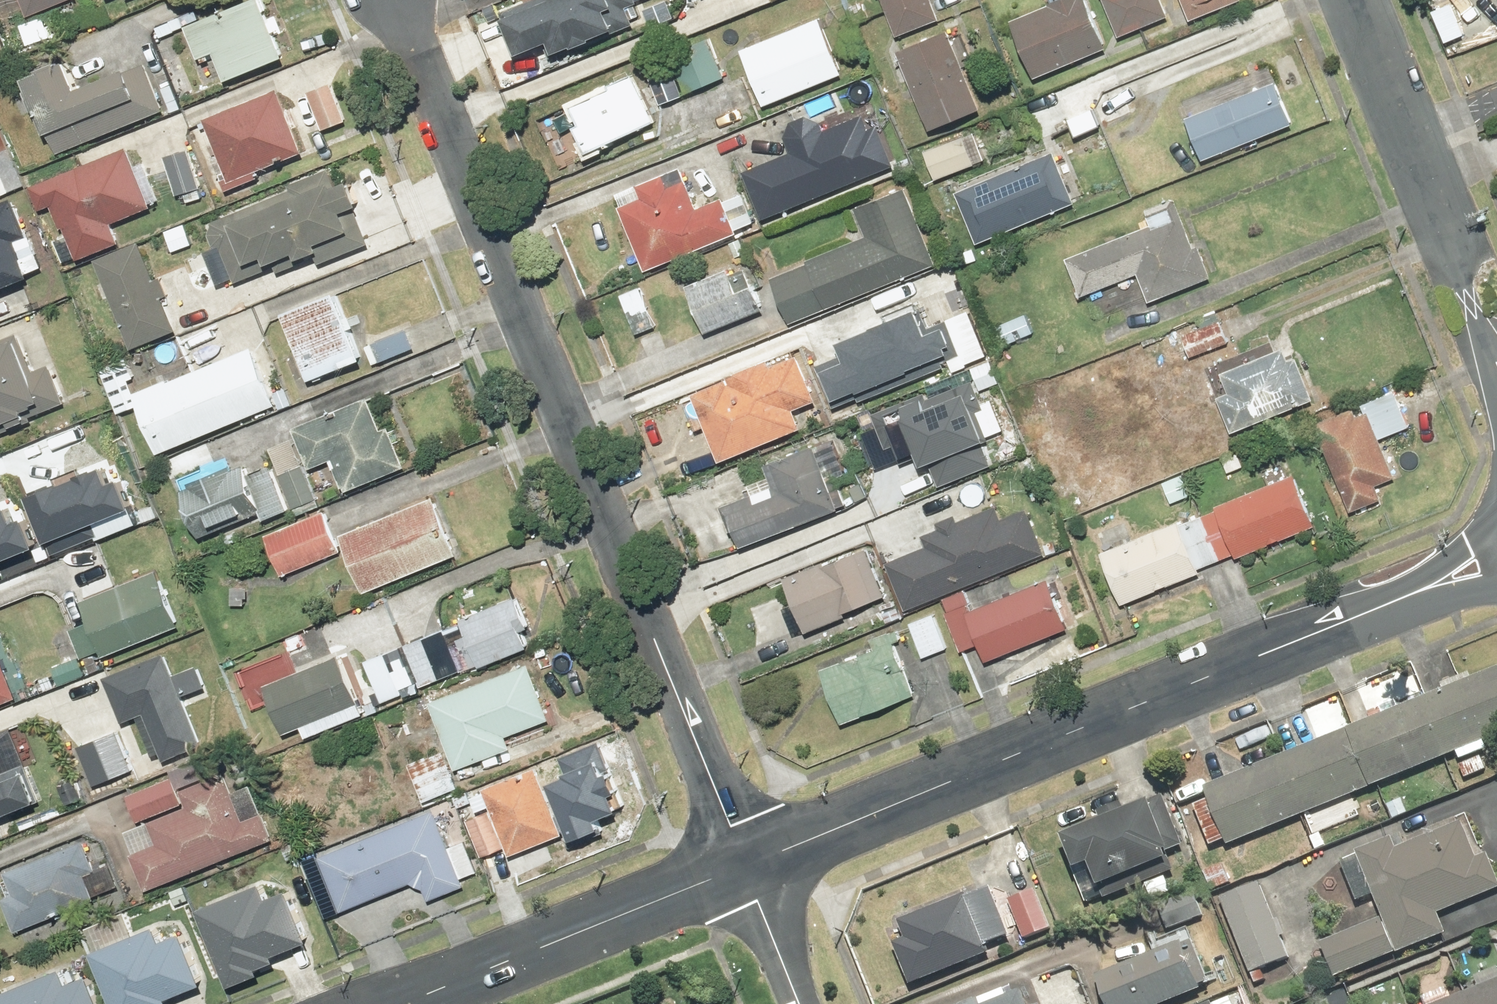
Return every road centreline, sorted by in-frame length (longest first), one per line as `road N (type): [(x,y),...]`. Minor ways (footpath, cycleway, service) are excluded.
road 1 (residential): [(747,866),(397,0)]
road 2 (residential): [(1382,603),(747,866)]
road 3 (residential): [(1487,345),(1353,0)]
road 4 (residential): [(747,866),(404,1003)]
road 5 (residential): [(803,1003),(747,866)]
road 6 (residential): [(1382,603),(1496,527)]

